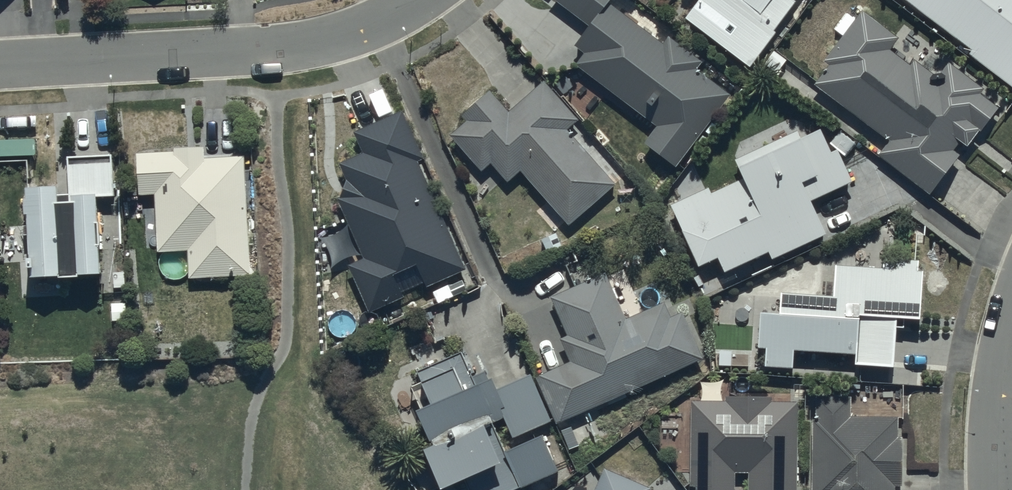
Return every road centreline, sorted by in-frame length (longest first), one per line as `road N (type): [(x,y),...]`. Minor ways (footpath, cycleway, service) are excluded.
road 1 (residential): [(0,64),(304,43),(420,0)]
road 2 (residential): [(1011,330),(997,450)]

